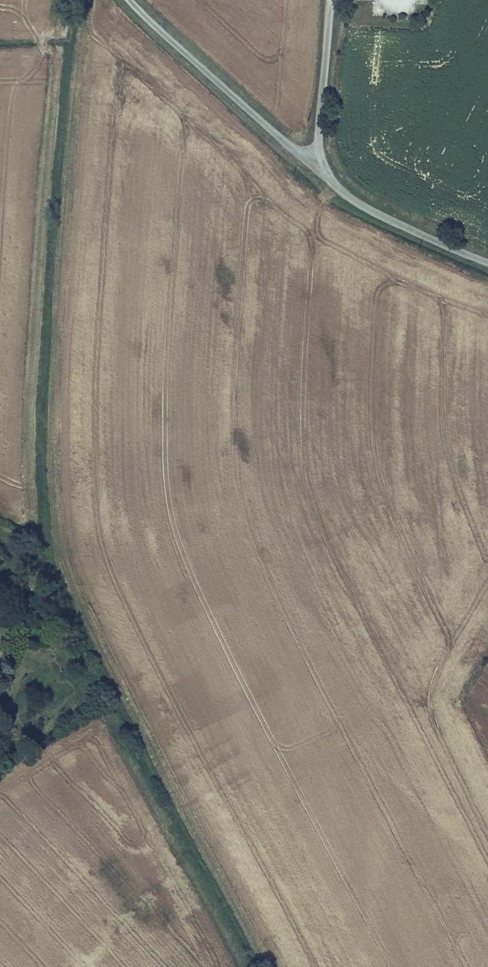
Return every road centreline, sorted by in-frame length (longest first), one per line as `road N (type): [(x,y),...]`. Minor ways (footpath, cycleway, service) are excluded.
road 1 (unclassified): [(487,262),(345,193),(130,0)]

